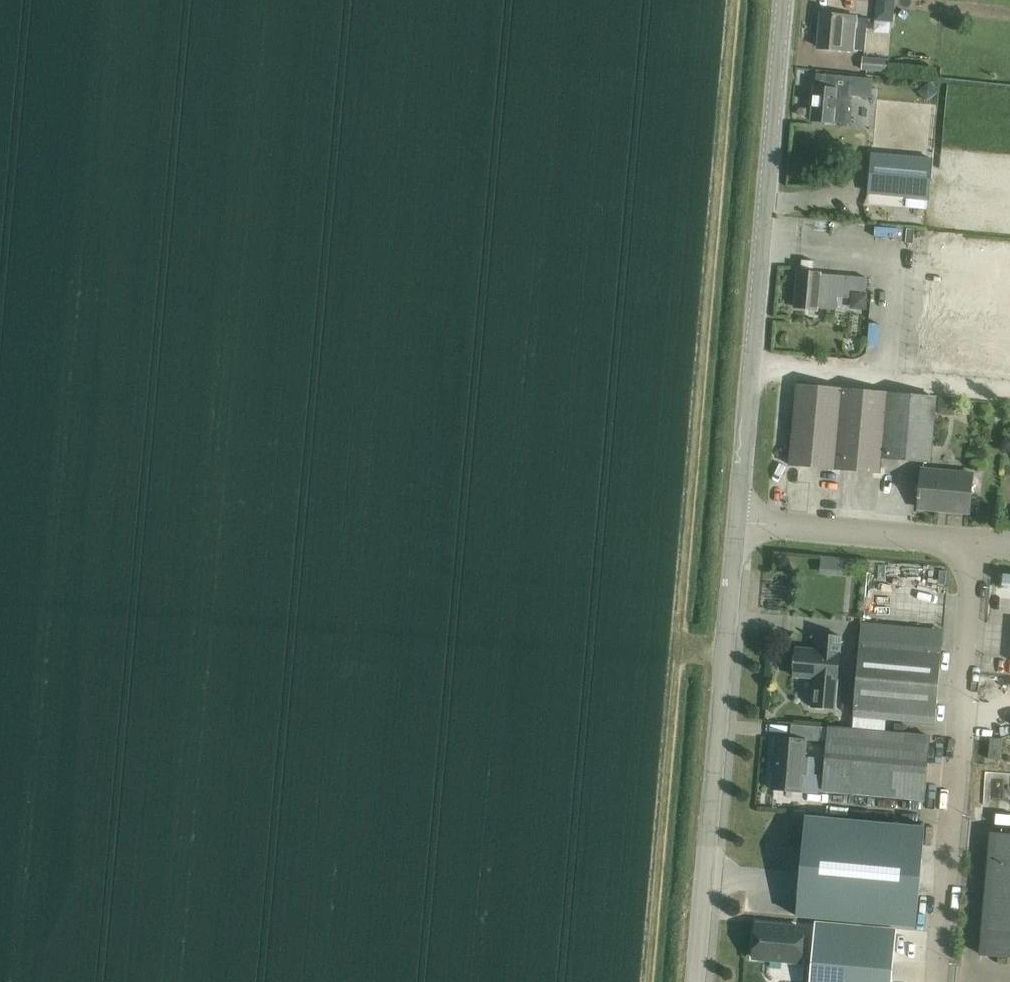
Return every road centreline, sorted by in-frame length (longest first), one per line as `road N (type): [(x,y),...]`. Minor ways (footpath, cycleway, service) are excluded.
road 1 (tertiary): [(737,522),(783,0)]
road 2 (tertiary): [(697,981),(737,522)]
road 3 (unclassified): [(937,981),(972,547)]
road 4 (unclassified): [(737,522),(972,547)]

